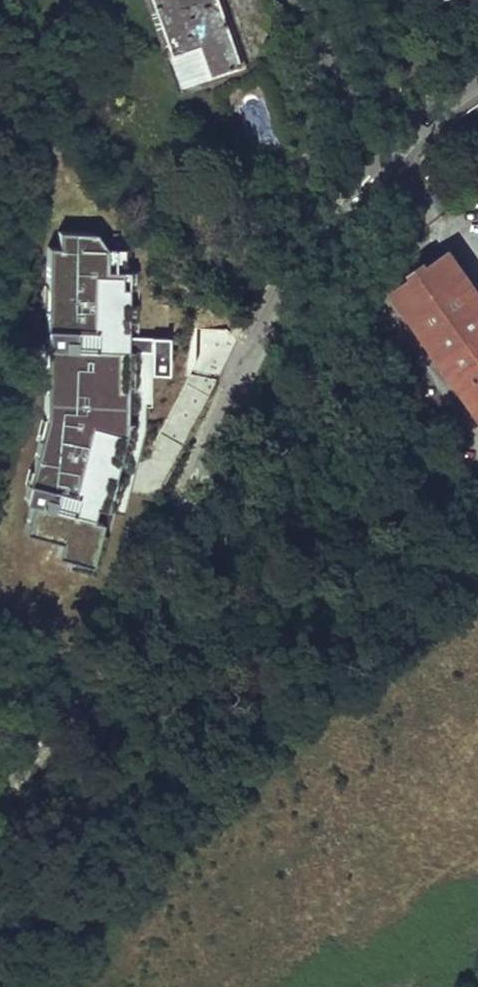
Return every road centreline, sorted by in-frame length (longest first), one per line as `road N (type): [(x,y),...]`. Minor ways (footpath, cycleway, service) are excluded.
road 1 (residential): [(0,796),(76,708),(129,627),(223,407),(302,262),(422,117)]

